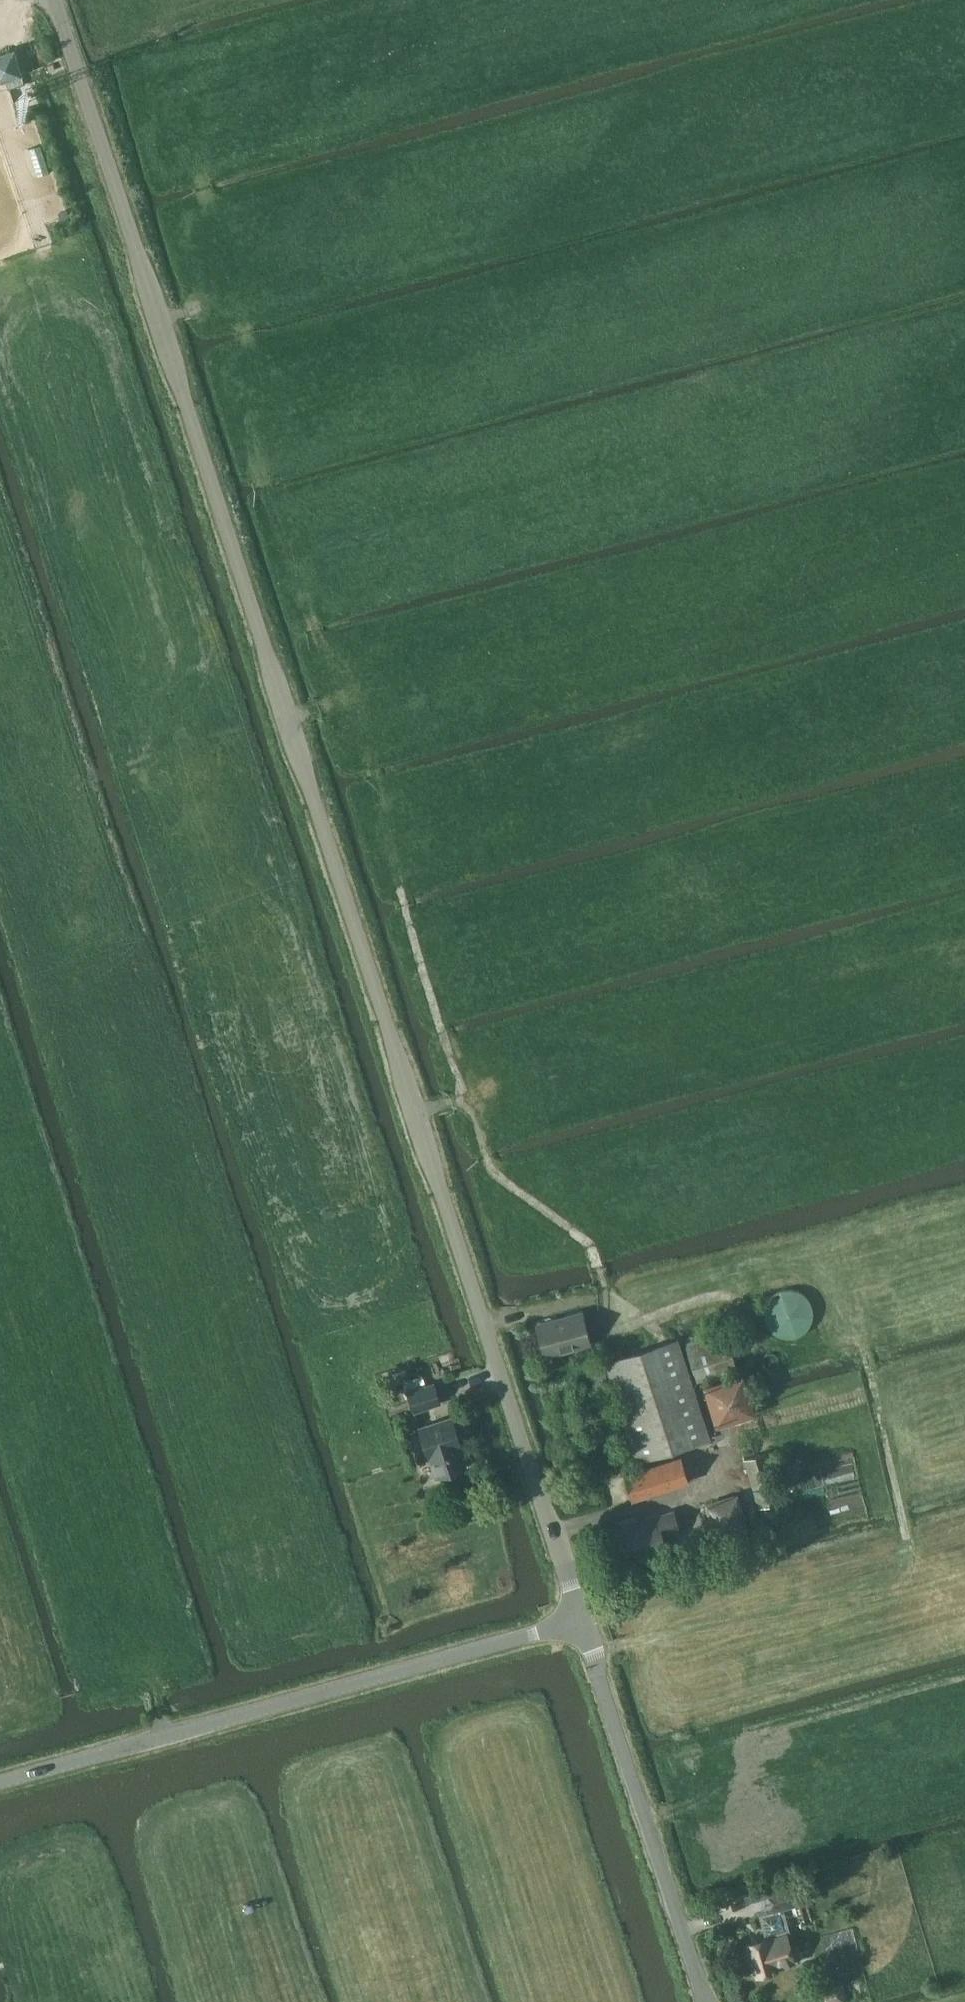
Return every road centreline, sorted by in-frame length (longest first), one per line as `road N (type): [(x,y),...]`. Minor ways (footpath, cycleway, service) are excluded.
road 1 (unclassified): [(583,1620),(54,0)]
road 2 (unclassified): [(0,1782),(583,1620)]
road 3 (unclassified): [(583,1620),(707,2001)]

